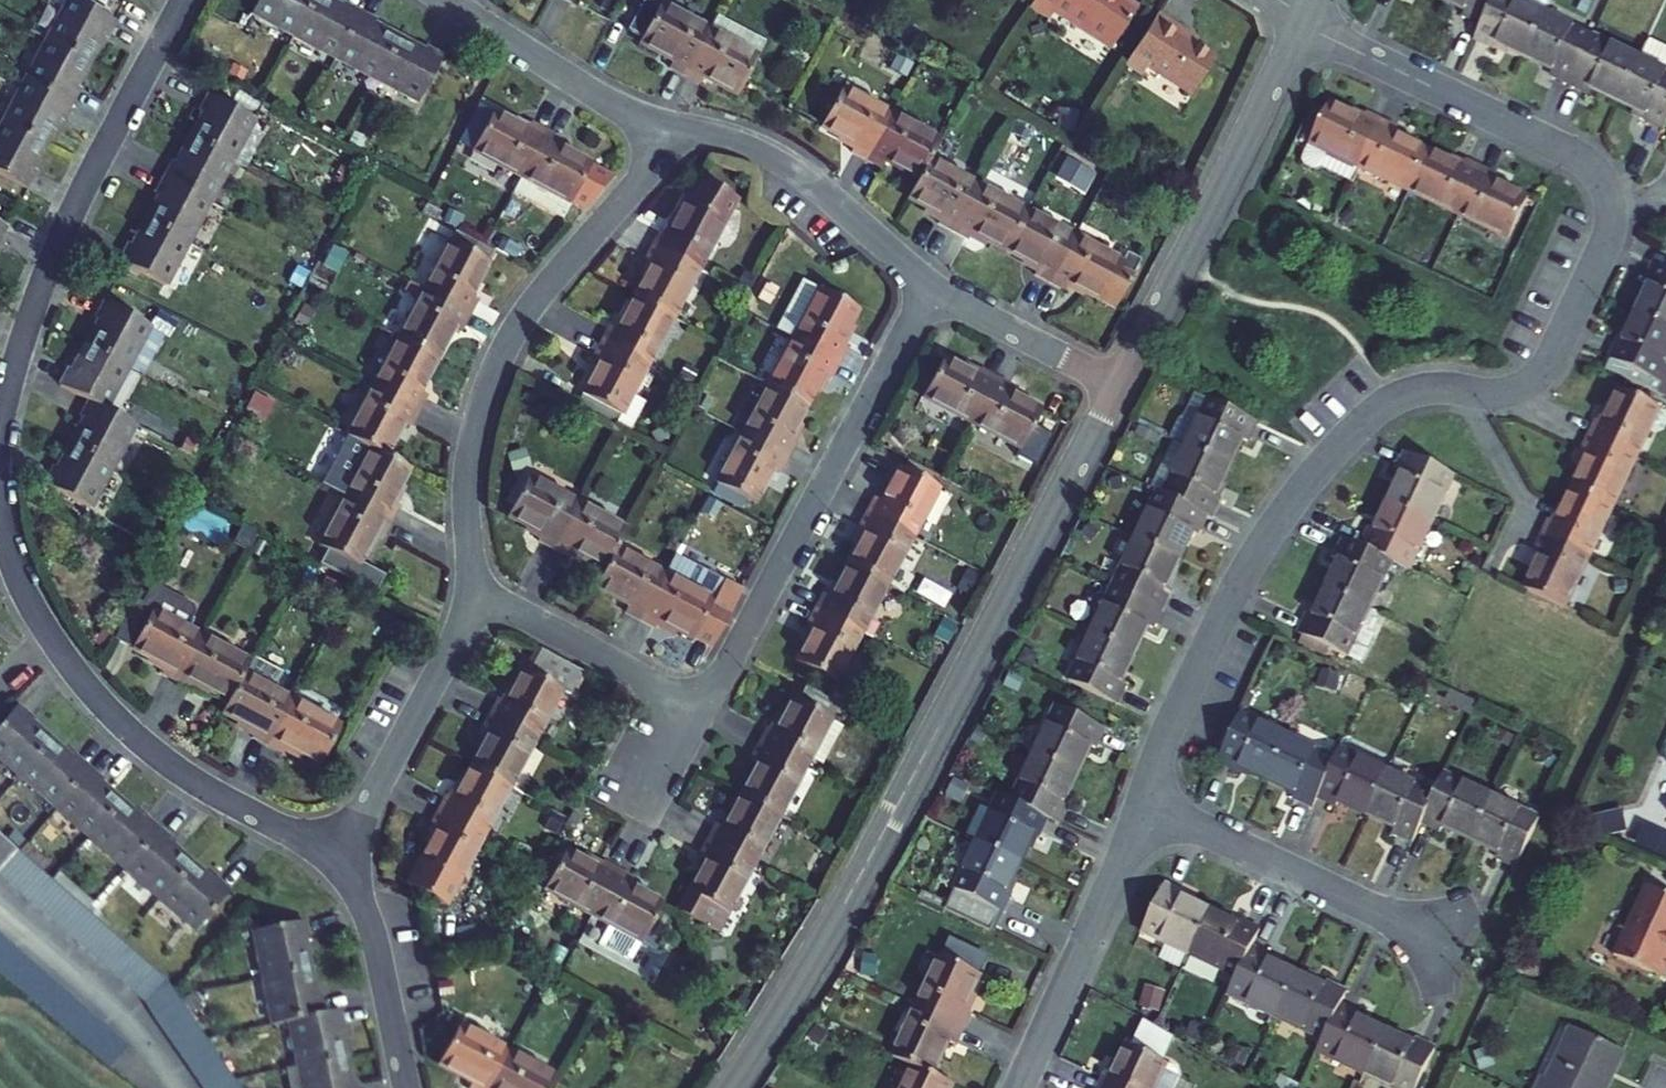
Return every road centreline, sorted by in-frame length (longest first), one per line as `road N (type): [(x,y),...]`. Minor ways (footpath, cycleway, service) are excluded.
road 1 (residential): [(1304,26),(1583,159),(1610,195),(1608,240),(1553,359),(1534,379),(1512,391),(1398,396),(1334,446),(1251,561),(1142,804)]
road 2 (residential): [(730,1087),(864,871),(1118,386)]
road 3 (residential): [(681,126),(531,306),(490,377),(466,484),(471,590)]
road 4 (residential): [(333,854),(206,785),(112,711),(35,608),(7,544),(0,497)]
road 5 (residential): [(0,446),(42,282),(183,0)]
road 6 (residential): [(931,286),(700,709)]
road 7 (residential): [(1118,386),(1304,26)]
road 8 (residential): [(1142,804),(1444,931)]
road 9 (residential): [(1142,804),(1020,1087)]
road 10 (residential): [(681,126),(769,151),(931,286)]
road 11 (residential): [(471,590),(429,690),(333,854)]
road 12 (residential): [(188,1087),(130,1004),(0,888)]
road 13 (residential): [(448,0),(606,100),(681,126)]
road 14 (residential): [(471,590),(700,709)]
road 15 (residential): [(406,1087),(369,911),(333,854)]
road 16 (residential): [(931,286),(1118,386)]

